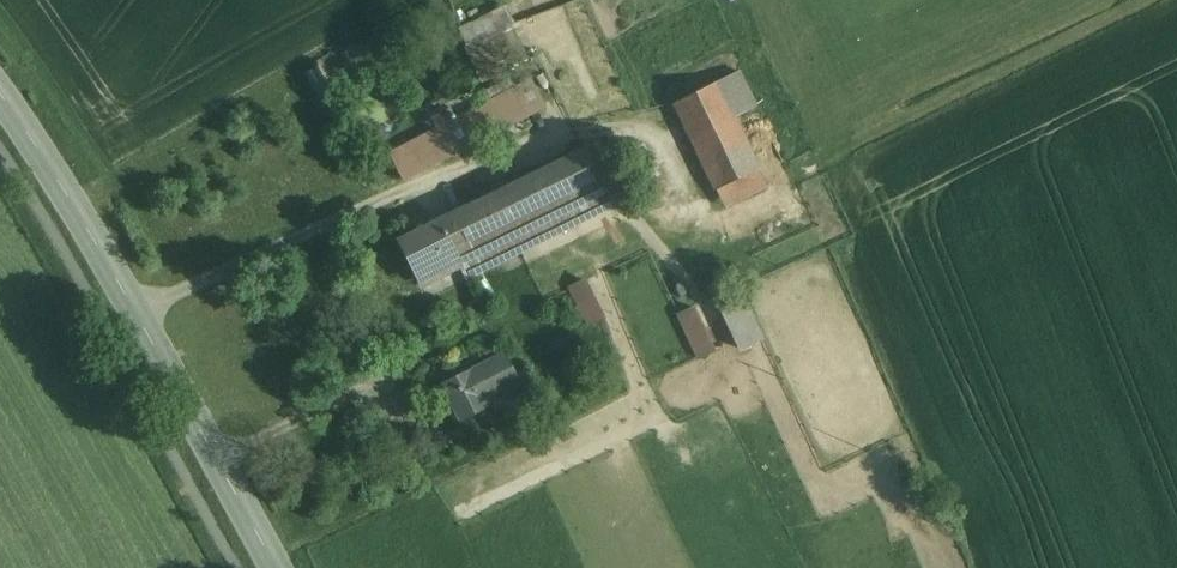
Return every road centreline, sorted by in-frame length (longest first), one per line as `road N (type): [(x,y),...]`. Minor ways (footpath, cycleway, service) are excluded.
road 1 (tertiary): [(275,567),(54,174),(0,99)]

